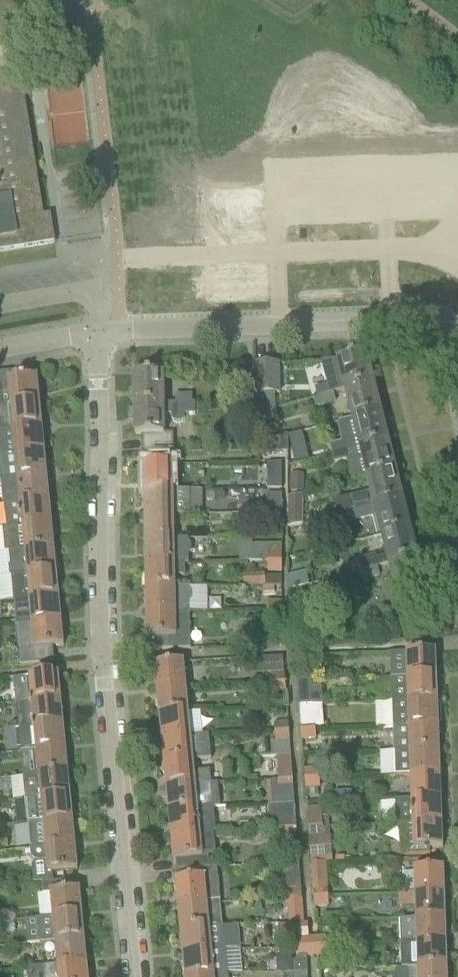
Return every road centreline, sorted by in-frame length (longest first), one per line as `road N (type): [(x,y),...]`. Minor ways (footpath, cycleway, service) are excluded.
road 1 (residential): [(135,976),(105,662),(103,335)]
road 2 (residential): [(103,335),(436,319),(457,350)]

